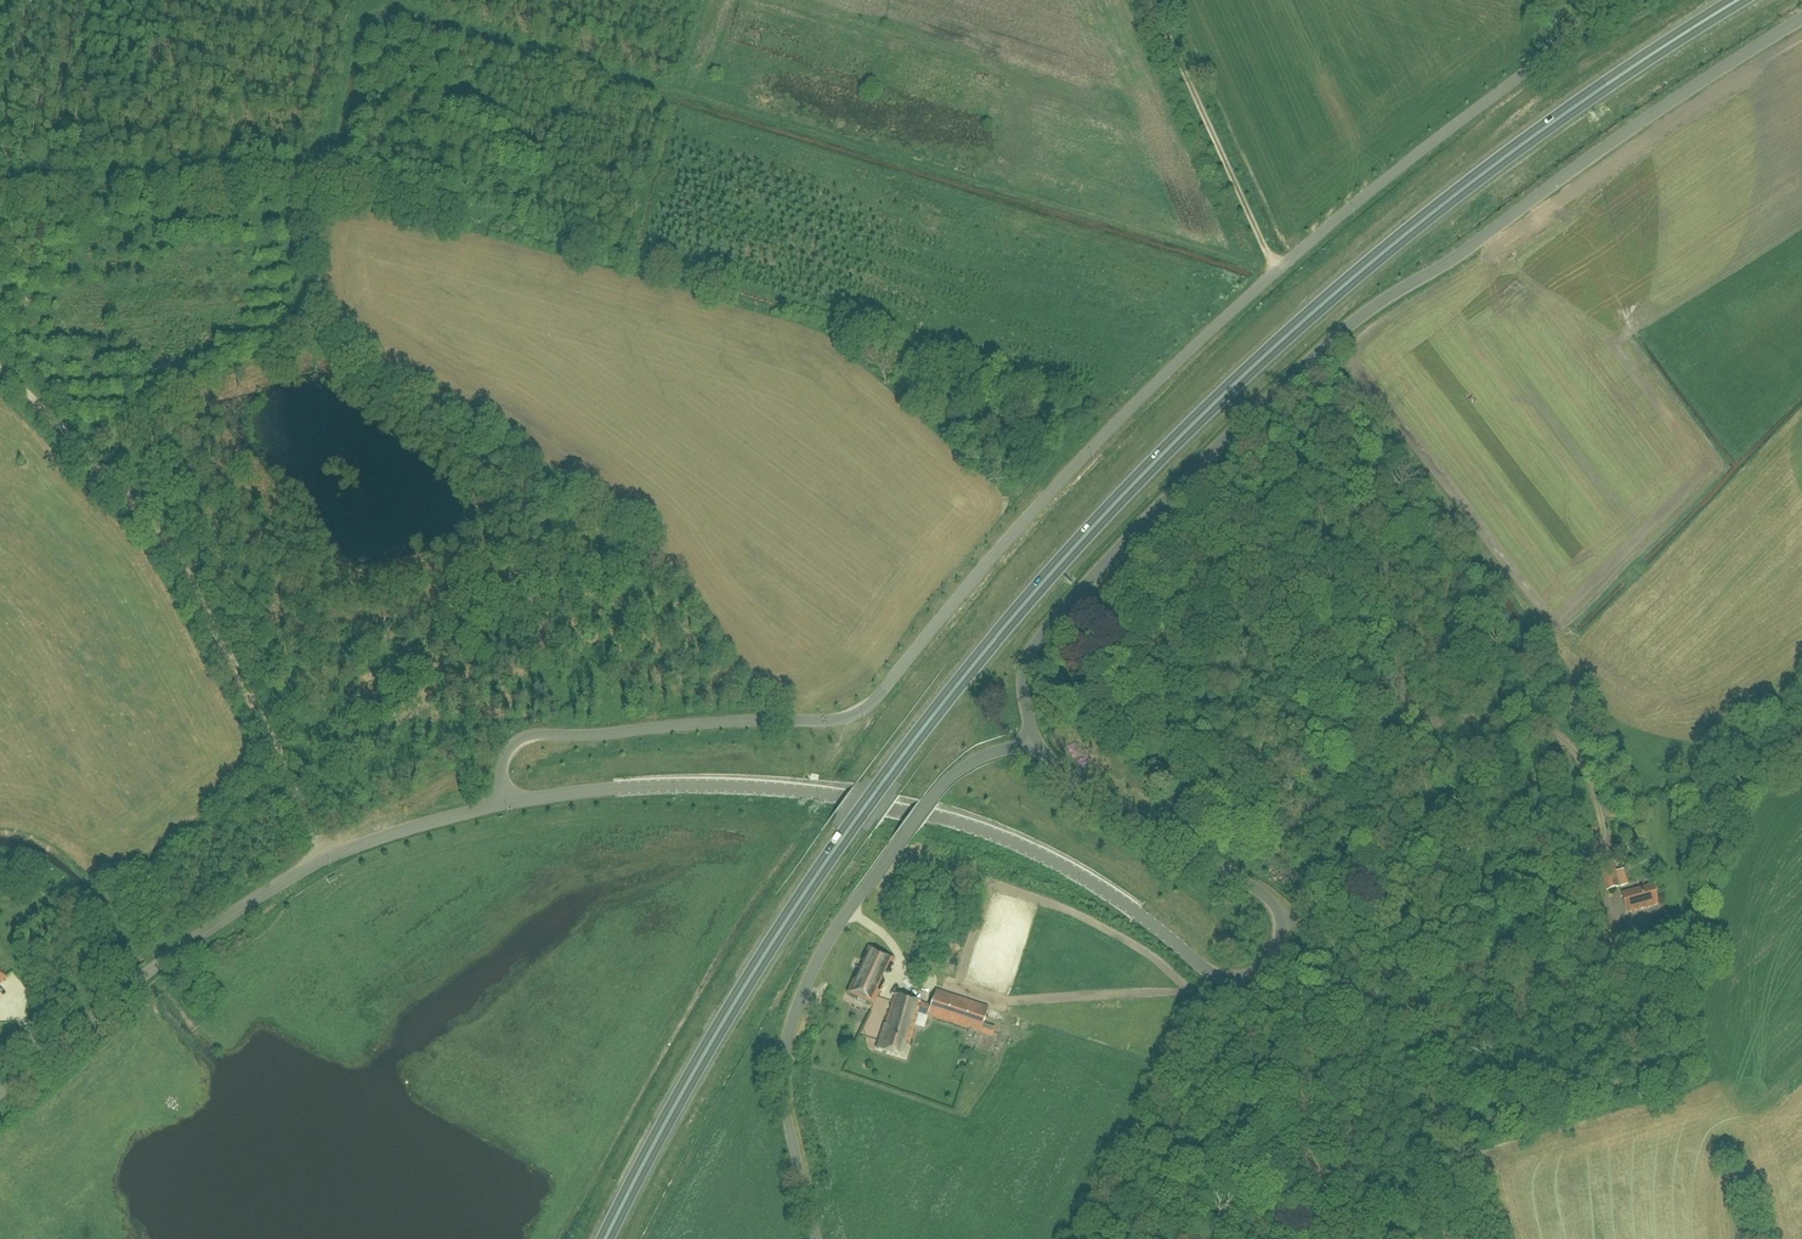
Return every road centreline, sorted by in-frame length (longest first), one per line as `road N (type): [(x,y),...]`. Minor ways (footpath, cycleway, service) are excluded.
road 1 (trunk): [(605,1238),(719,1028),(853,823),(1004,629),(1123,494),(1322,303),(1461,191),(1743,0)]
road 2 (unclassified): [(507,804),(504,756),(527,734),(836,720),(866,711),(982,570),(1161,379),(1376,188),(1524,76),(1600,0)]
road 3 (tertiary): [(1035,739),(1070,775),(1275,903),(1283,934),(1260,969),(1215,977),(1076,872),(968,824),(894,805),(691,786),(507,804)]
road 4 (tertiary): [(1801,19),(1601,148),(1448,265),(1376,305),(1295,374),(1033,644),(1022,685),(1035,739)]
road 5 (unclassified): [(816,1238),(783,1097),(799,999),(842,921),(928,802),(961,770),(1035,739)]
road 6 (track): [(327,858),(180,564),(136,506),(0,369)]
road 7 (tertiary): [(0,1093),(181,950),(327,858)]
road 8 (track): [(1151,0),(1276,273)]
road 9 (tertiary): [(507,804),(327,858)]

